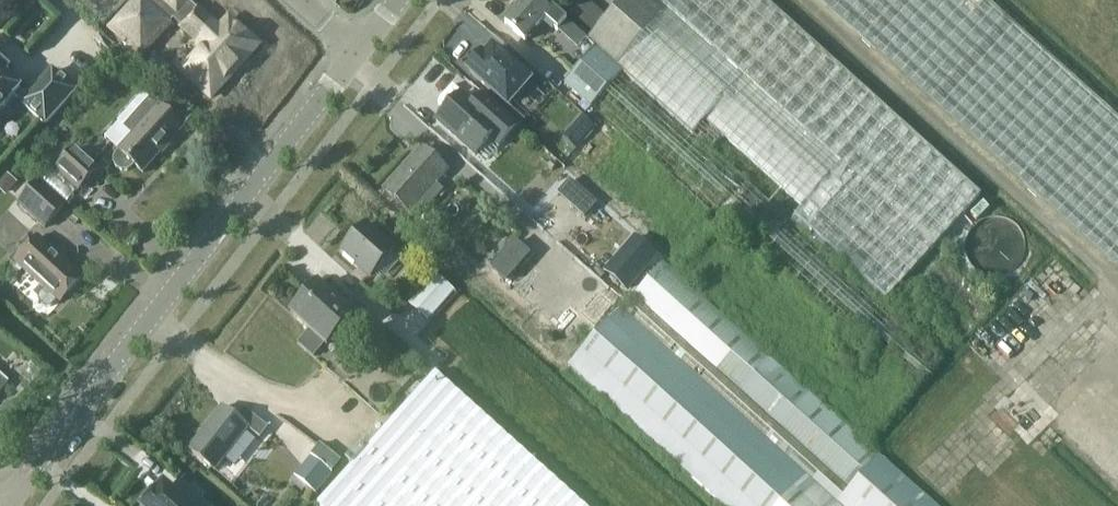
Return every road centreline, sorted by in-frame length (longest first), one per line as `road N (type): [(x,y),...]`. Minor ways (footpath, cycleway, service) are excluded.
road 1 (residential): [(5,505),(362,51)]

